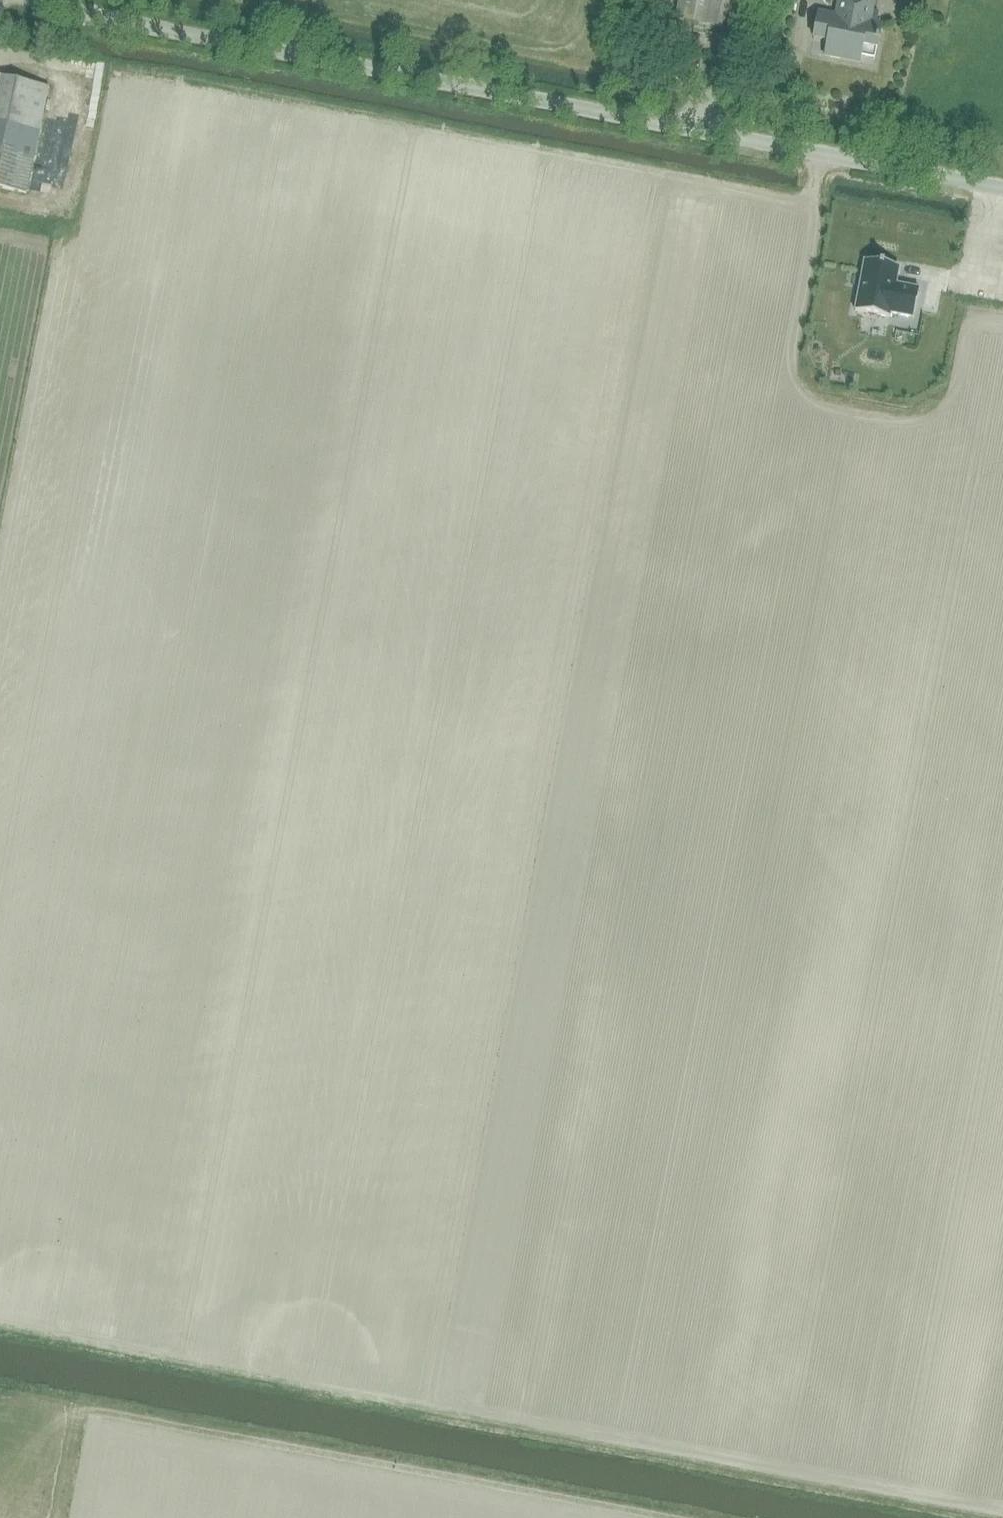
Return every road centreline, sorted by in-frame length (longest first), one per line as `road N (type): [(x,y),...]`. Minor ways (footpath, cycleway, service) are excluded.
road 1 (unclassified): [(1002,193),(23,0)]

